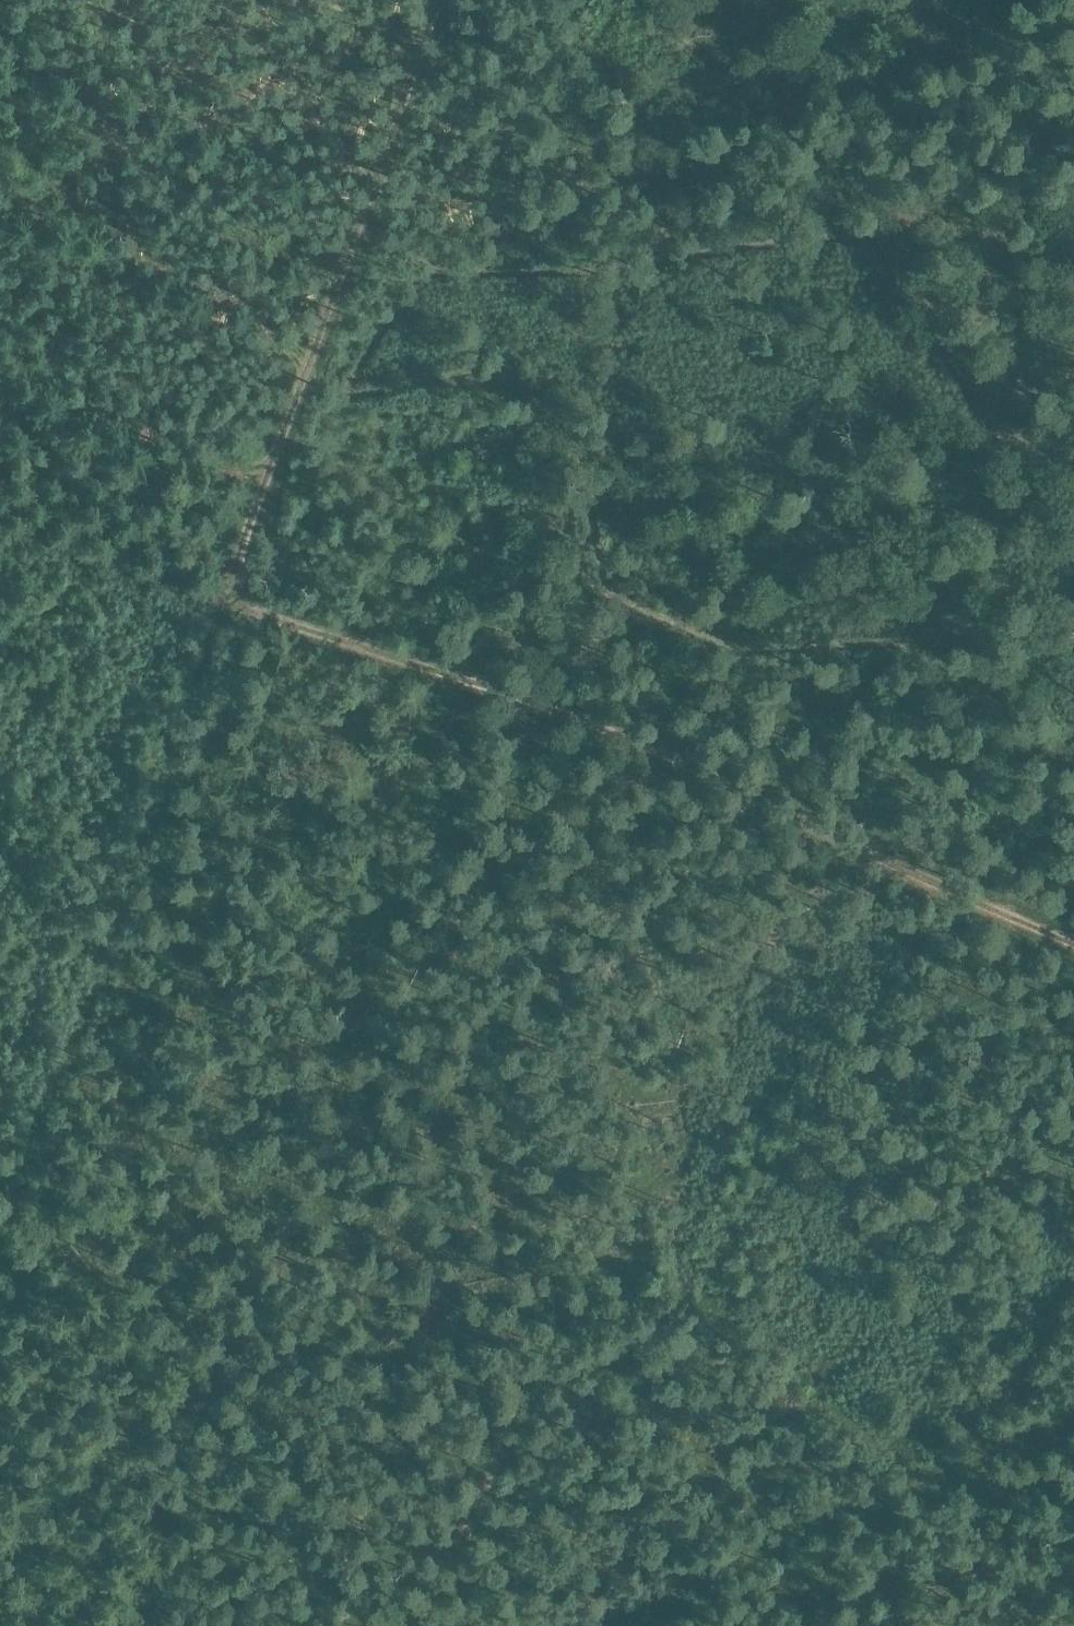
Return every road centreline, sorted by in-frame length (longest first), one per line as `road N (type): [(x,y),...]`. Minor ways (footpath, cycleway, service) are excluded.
road 1 (track): [(1073,944),(582,720),(246,610),(234,597),(232,579),(438,0)]

